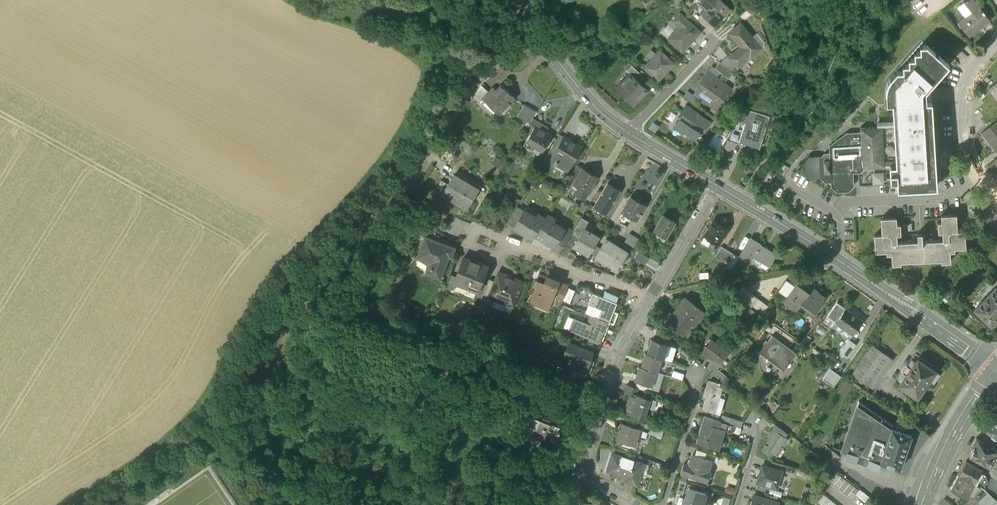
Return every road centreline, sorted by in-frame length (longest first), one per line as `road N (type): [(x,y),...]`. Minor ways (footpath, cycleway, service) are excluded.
road 1 (secondary): [(717,187),(996,366)]
road 2 (residential): [(650,301),(610,386),(587,462),(594,479),(639,504)]
road 3 (residential): [(537,35),(470,92),(406,201)]
road 4 (residential): [(996,196),(970,160),(962,121),(971,80),(996,43)]
road 5 (residential): [(508,243),(650,301)]
road 6 (secondary): [(996,373),(946,448),(924,504)]
road 7 (secondary): [(537,35),(598,109),(629,133)]
road 8 (residential): [(717,187),(650,301)]
road 9 (residential): [(663,504),(701,379)]
road 10 (residential): [(629,133),(717,38)]

